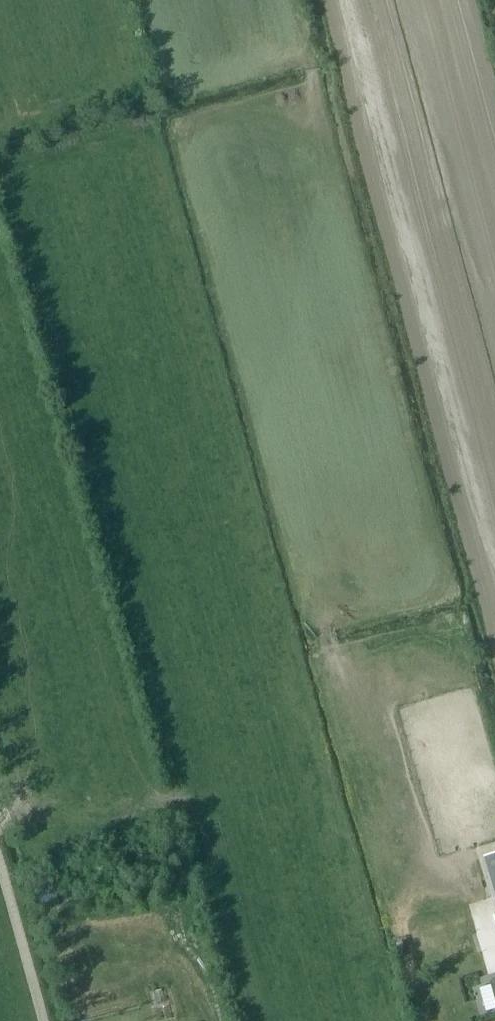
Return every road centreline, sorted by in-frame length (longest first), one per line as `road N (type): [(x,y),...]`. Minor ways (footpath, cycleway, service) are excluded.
road 1 (track): [(41,1020),(0,877)]

